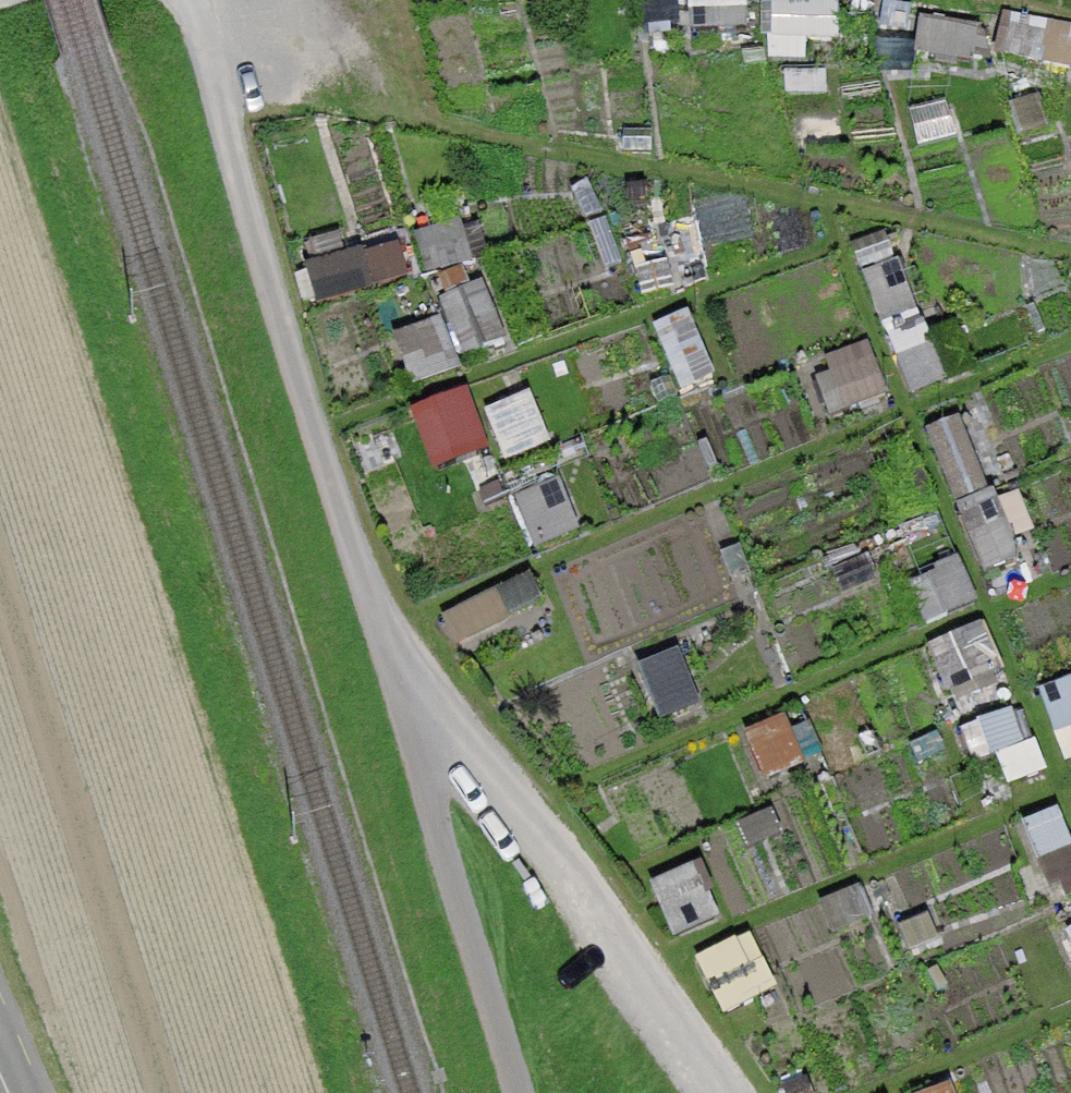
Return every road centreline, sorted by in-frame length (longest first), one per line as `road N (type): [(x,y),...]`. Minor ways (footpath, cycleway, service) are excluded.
road 1 (track): [(189,0),(516,1092)]
road 2 (track): [(360,592),(629,911),(765,1092)]

